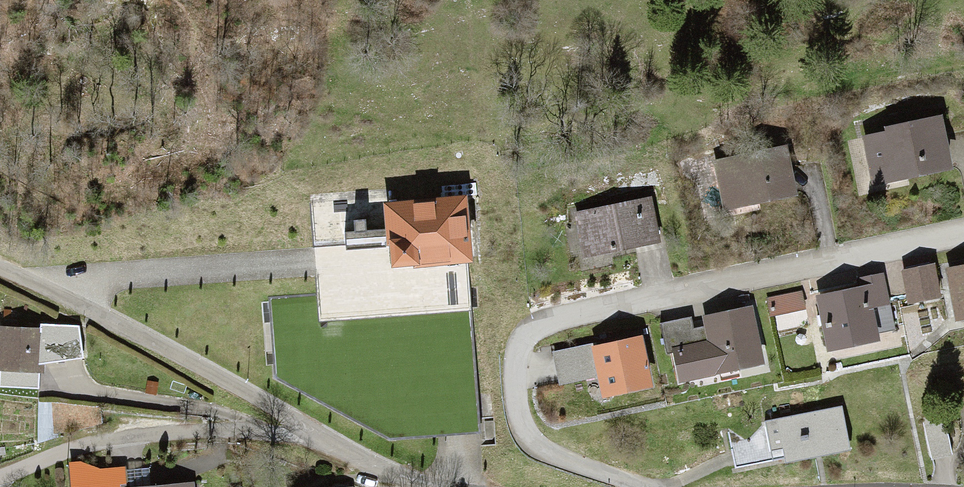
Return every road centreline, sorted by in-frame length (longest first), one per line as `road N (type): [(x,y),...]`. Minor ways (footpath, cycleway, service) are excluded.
road 1 (residential): [(650,486),(546,455),(520,430),(511,389),(521,341),(547,317),(963,233)]
road 2 (unclassified): [(314,434),(145,336),(0,266)]
road 3 (residential): [(434,486),(377,471),(314,434)]

